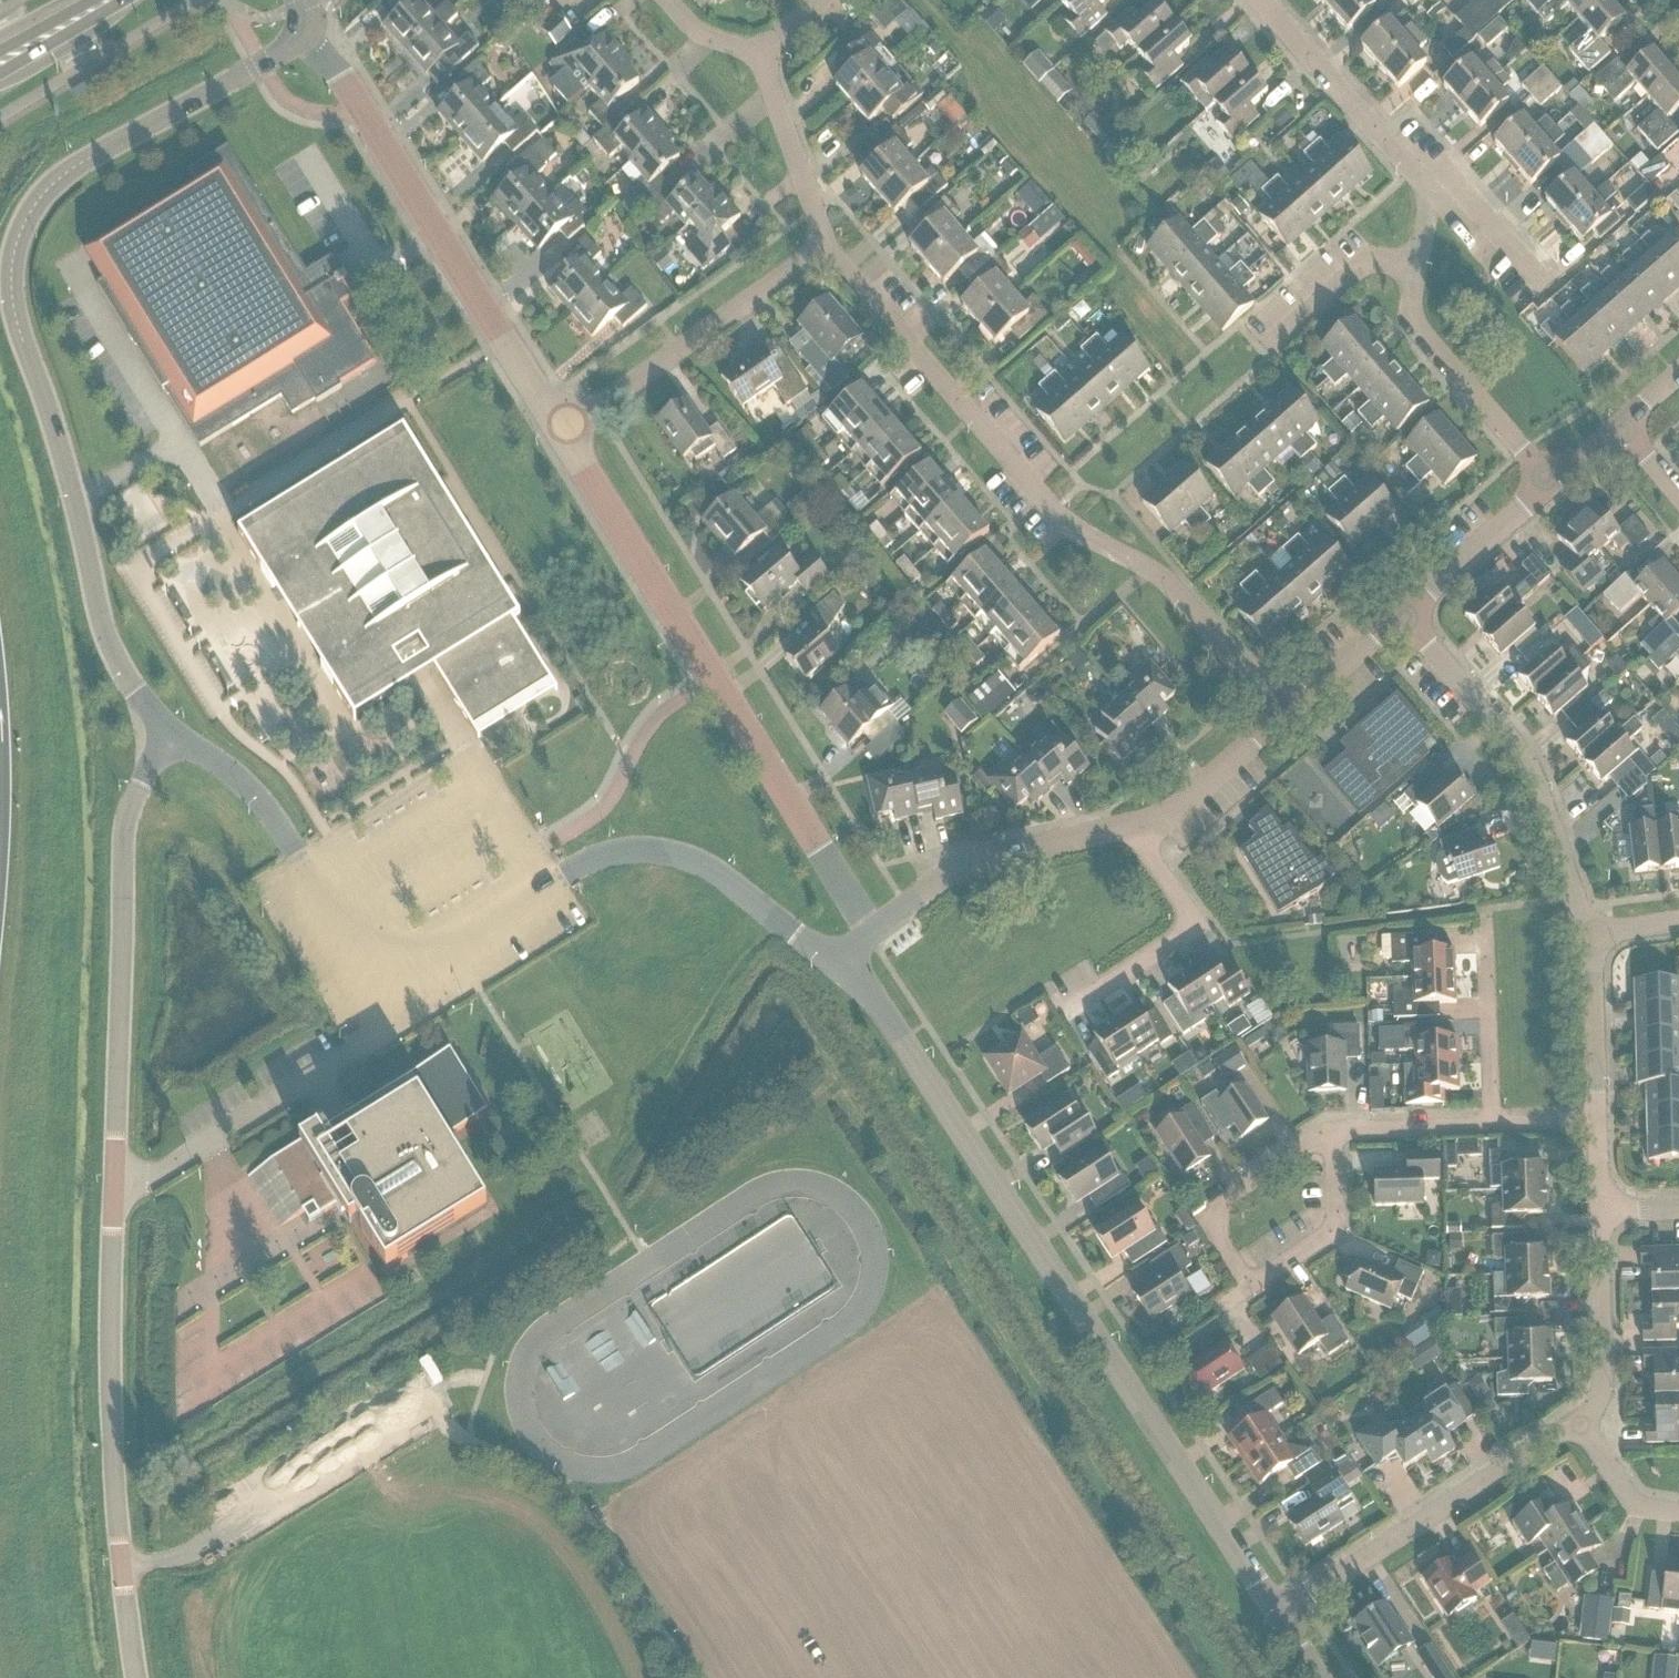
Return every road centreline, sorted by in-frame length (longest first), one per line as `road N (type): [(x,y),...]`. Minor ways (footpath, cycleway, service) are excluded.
road 1 (unclassified): [(136,1677),(110,1459),(108,1361),(125,827),(170,728),(134,691),(100,621),(69,480),(14,312),(12,267),(29,217),(64,176),(305,35)]
road 2 (tertiary): [(1277,1615),(884,1013),(831,964),(871,932)]
road 3 (residential): [(1281,718),(1165,582),(1058,519),(824,246)]
road 4 (tertiary): [(871,932),(561,432)]
road 5 (tertiary): [(561,432),(360,109),(305,35)]
road 6 (residential): [(1332,1132),(1335,1228),(1247,1287),(1202,1213),(1309,1144)]
road 7 (residential): [(1587,933),(1522,759),(1400,614)]
road 8 (residential): [(1277,1615),(1578,1420)]
road 9 (residential): [(824,246),(561,432)]
road 10 (residential): [(871,932),(953,872),(1129,827)]
road 11 (residential): [(1070,1011),(1197,926),(1129,827)]
road 12 (residential): [(1548,487),(1407,328),(1415,278)]
road 13 (residential): [(1262,0),(1437,192)]
road 14 (residential): [(1578,1420),(1603,1385),(1599,1210)]
road 15 (residential): [(1492,1127),(1485,923)]
road 16 (residential): [(824,246),(756,56)]
road 17 (residential): [(1400,614),(1548,487)]
road 18 (residential): [(1597,1124),(1587,933)]
road 19 (residential): [(1129,827),(1182,804),(1281,718)]
road 20 (residential): [(1262,358),(1366,269),(1415,278)]
road 21 (motorway): [(0,878),(0,712)]
road 22 (residential): [(1492,1127),(1332,1132)]
road 23 (residential): [(1281,718),(1400,614)]
road 24 (residential): [(1678,1513),(1635,1508),(1578,1420)]
road 25 (residential): [(1437,192),(1533,297)]
road 26 (secondary): [(0,62),(109,0)]

